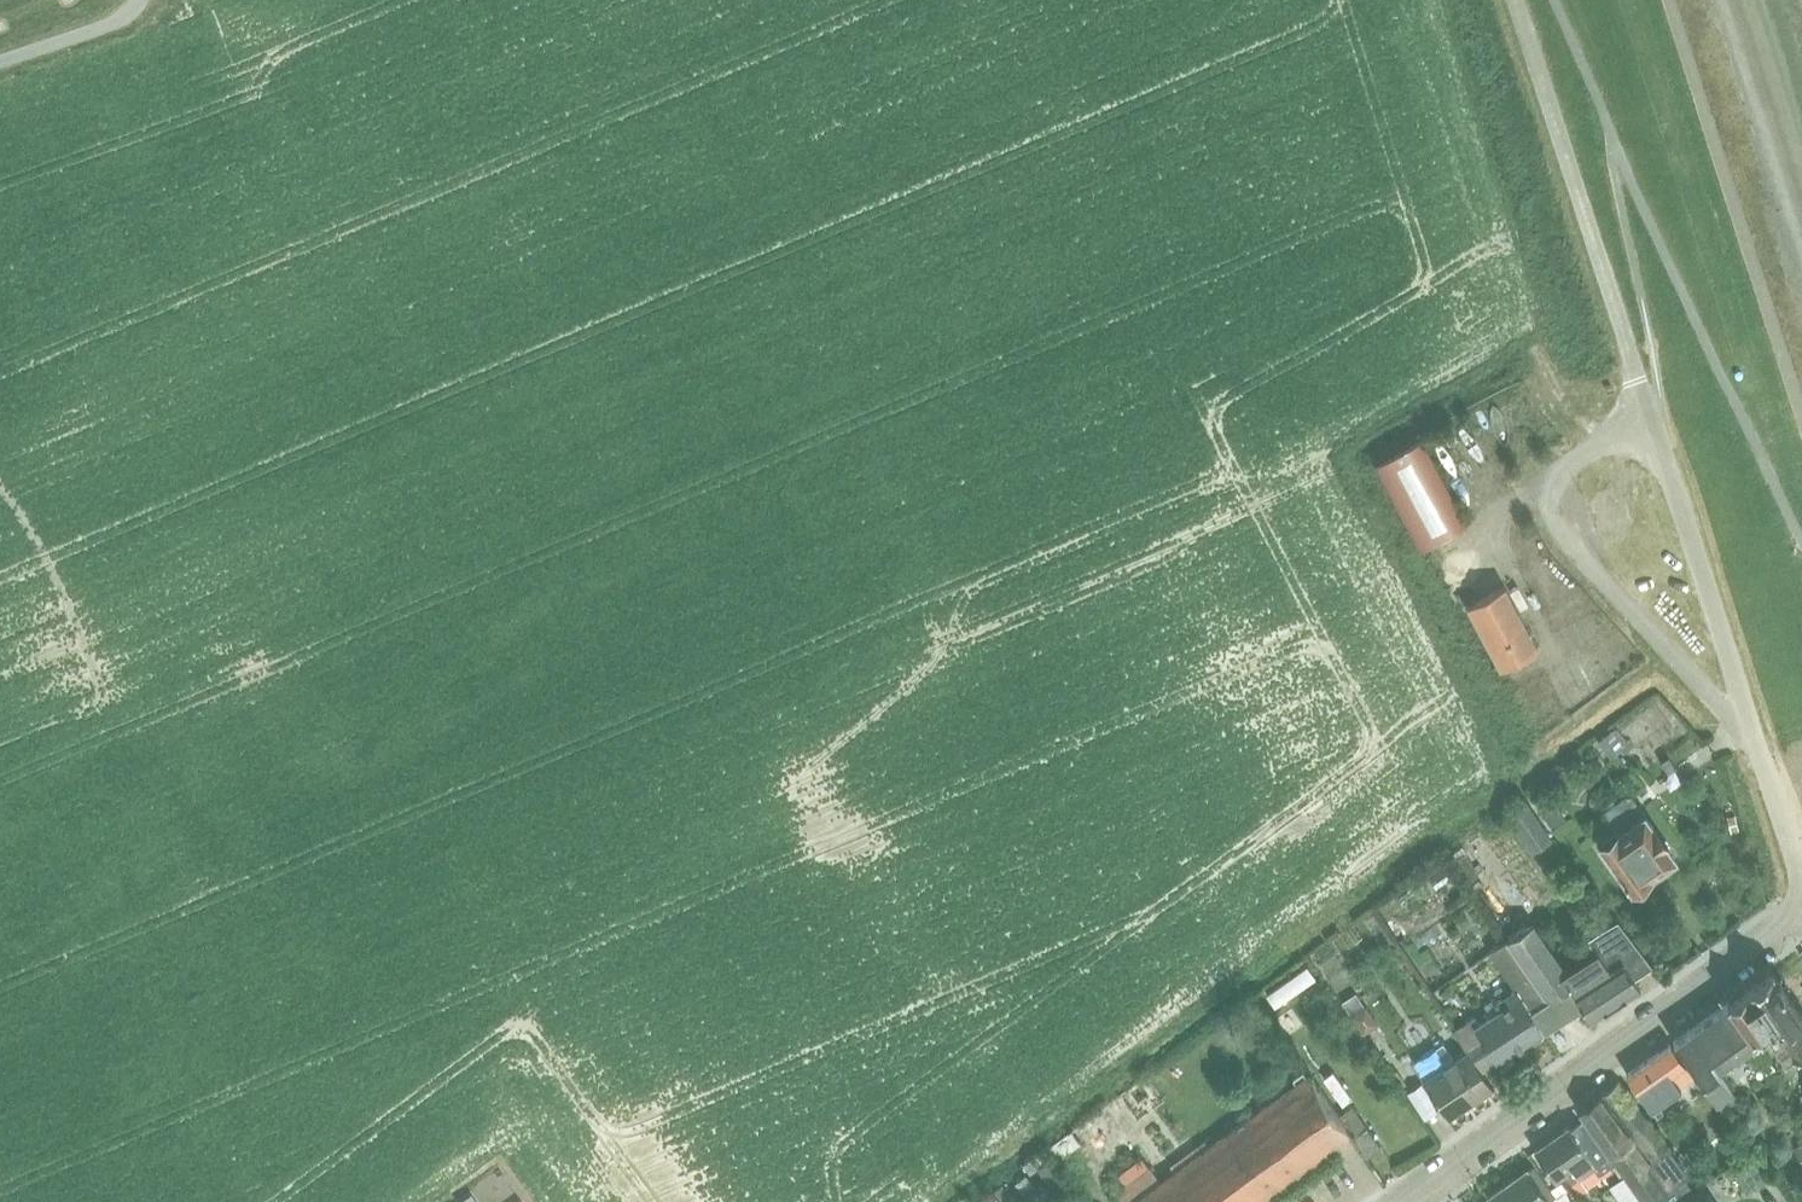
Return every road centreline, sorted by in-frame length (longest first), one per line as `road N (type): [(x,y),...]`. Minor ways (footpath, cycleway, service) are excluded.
road 1 (tertiary): [(1384,1201),(1801,902)]
road 2 (residential): [(1656,424),(1604,444),(1557,478),(1551,502),(1561,532),(1710,699),(1757,729)]
road 3 (unclassified): [(1642,381),(1518,0)]
road 4 (residential): [(1757,729),(1656,424)]
road 5 (unclassified): [(0,61),(123,19),(143,0)]
road 6 (residential): [(1801,861),(1757,729)]

